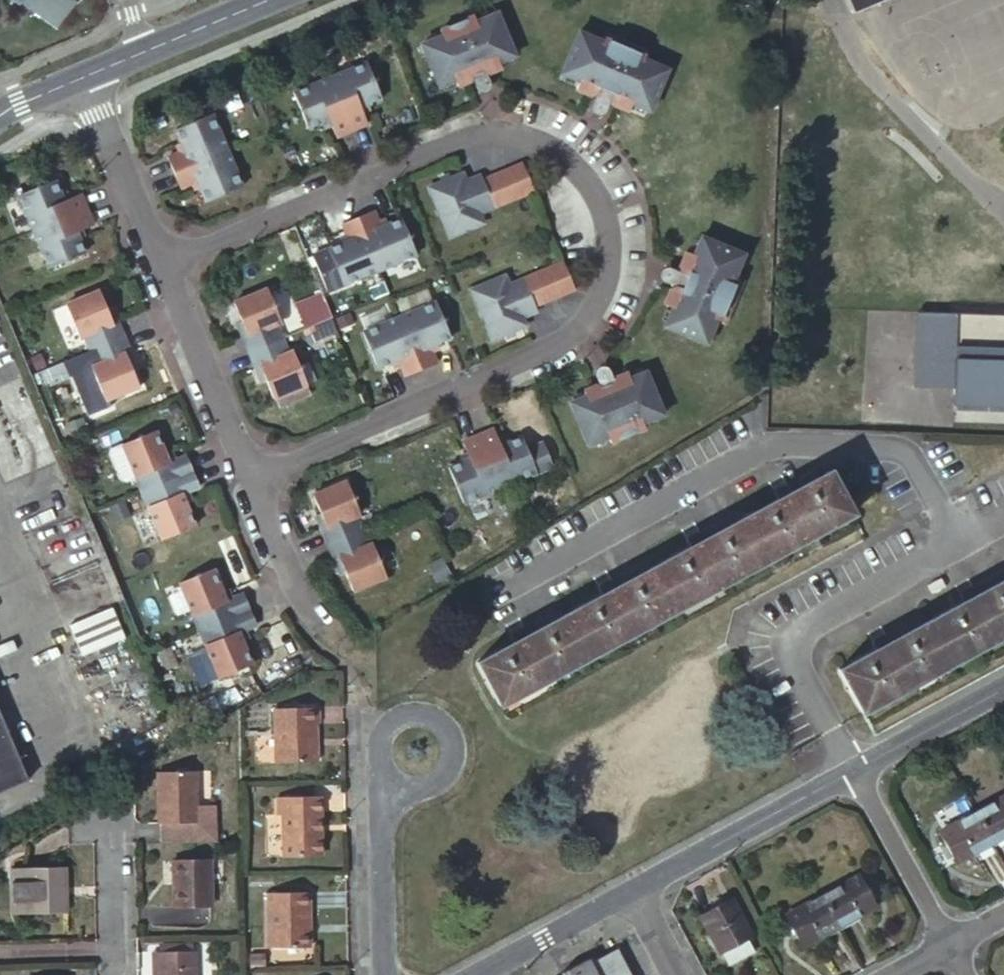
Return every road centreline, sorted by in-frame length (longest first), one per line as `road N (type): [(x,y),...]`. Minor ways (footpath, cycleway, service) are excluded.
road 1 (residential): [(248,478),(567,337),(592,307),(605,271),(597,204),(553,154),(518,139),(479,136),(157,268)]
road 2 (residential): [(631,887),(855,767)]
road 3 (residential): [(157,268),(248,478)]
road 4 (residential): [(380,796),(379,734),(393,718),(417,712),(438,721),(451,747),(443,775),(419,787)]
road 5 (residential): [(83,77),(157,268)]
road 6 (residential): [(855,767),(946,940)]
road 7 (residential): [(382,974),(380,796)]
road 8 (residential): [(476,970),(631,887)]
road 9 (residential): [(855,767),(1003,687)]
road 10 (residential): [(115,974),(111,820)]
road 11 (residential): [(248,478),(306,613)]
road 12 (tertiary): [(146,51),(267,0)]

